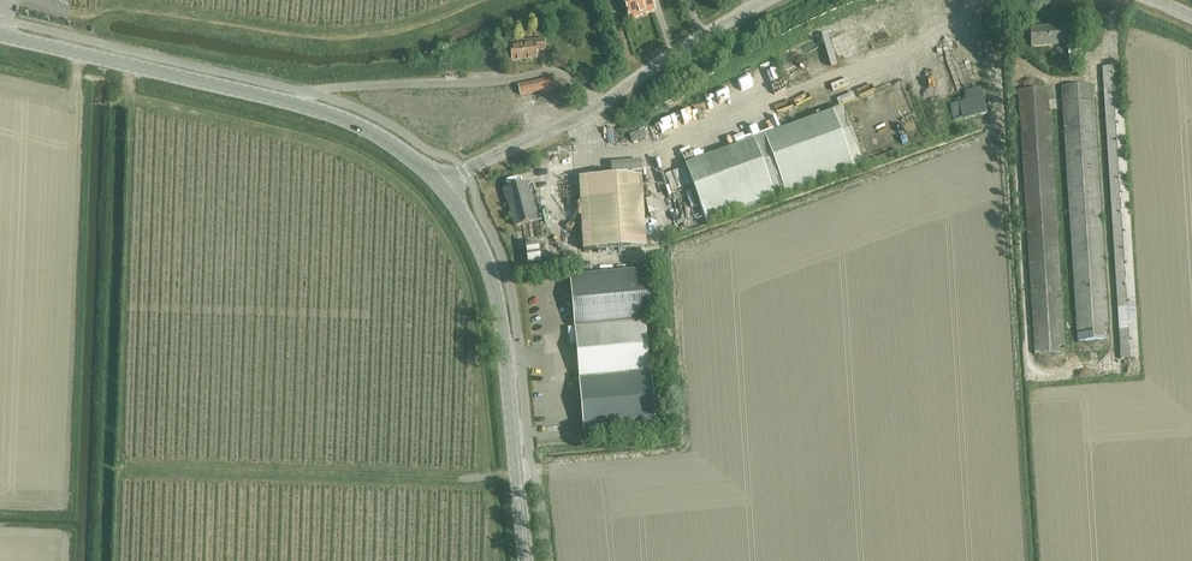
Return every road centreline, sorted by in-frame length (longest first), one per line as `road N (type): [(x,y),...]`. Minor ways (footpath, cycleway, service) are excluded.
road 1 (track): [(140,55),(119,96),(102,560)]
road 2 (tertiary): [(526,560),(497,297),(480,245),(444,184)]
road 3 (unclassified): [(299,105),(328,87),(552,72),(576,81),(597,106)]
road 4 (tertiary): [(299,105),(0,35)]
road 5 (tertiary): [(597,106),(767,0)]
road 6 (tertiary): [(444,184),(597,106)]
road 7 (tertiary): [(444,184),(395,145),(299,105)]

